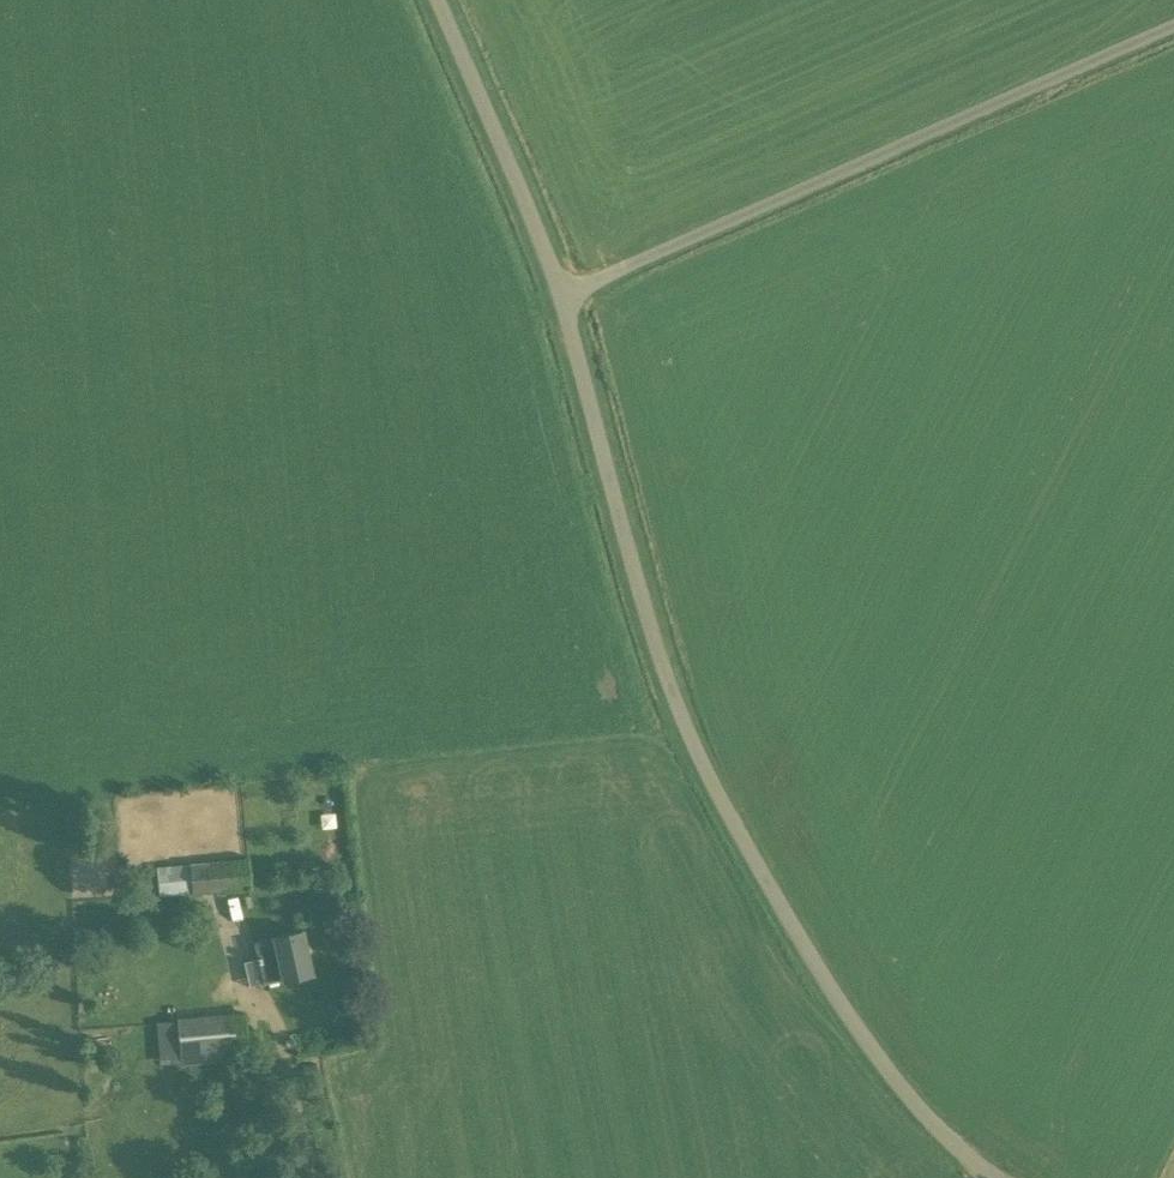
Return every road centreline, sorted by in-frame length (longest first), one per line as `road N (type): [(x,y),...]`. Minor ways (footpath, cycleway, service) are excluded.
road 1 (unclassified): [(999,1177),(951,1143),(869,1048),(761,878),(698,759),(643,605),(567,286),(440,0)]

